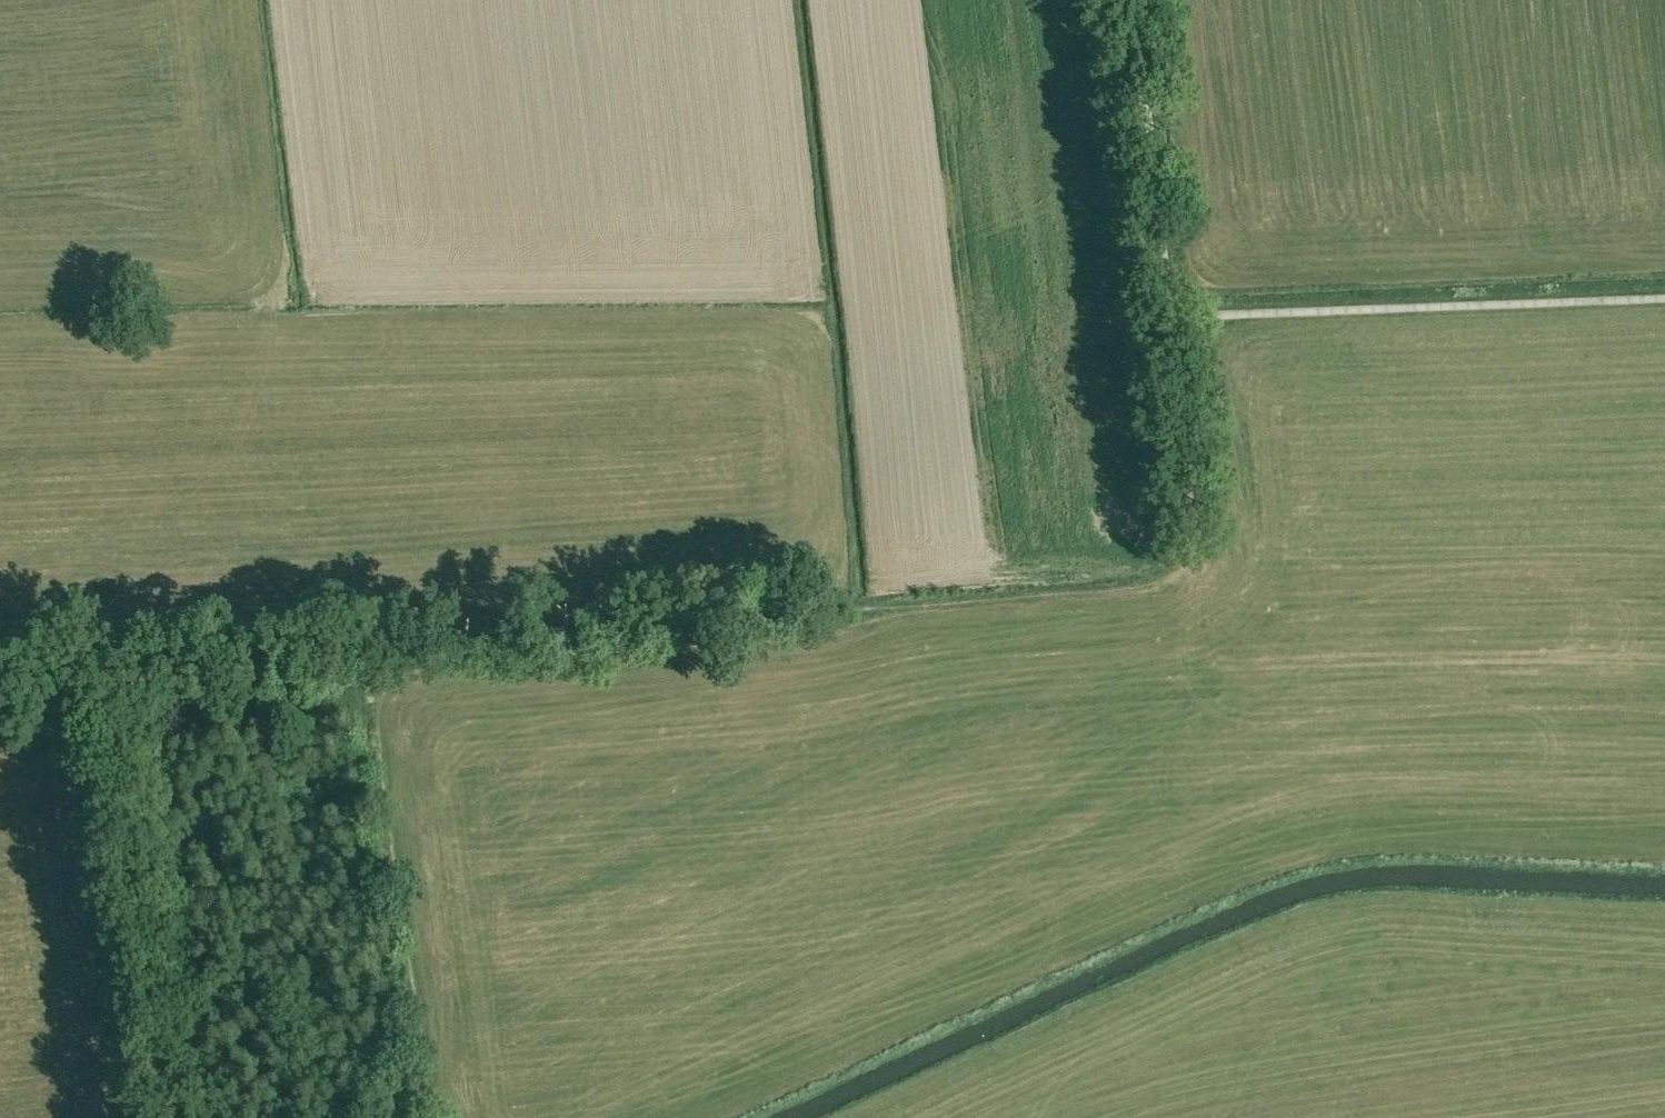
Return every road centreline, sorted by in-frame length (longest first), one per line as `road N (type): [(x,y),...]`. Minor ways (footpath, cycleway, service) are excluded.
road 1 (track): [(1134,0),(1170,316)]
road 2 (track): [(1170,316),(1192,515),(1190,553),(1176,571)]

